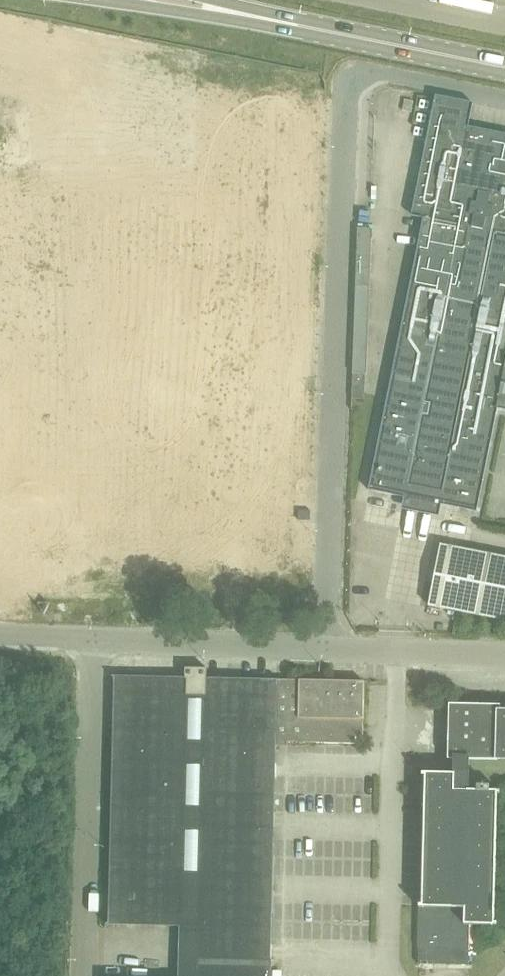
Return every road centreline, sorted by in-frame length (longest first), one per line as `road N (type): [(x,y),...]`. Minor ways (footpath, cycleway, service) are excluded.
road 1 (unclassified): [(328,648),(345,90)]
road 2 (unclassified): [(83,975),(92,639)]
road 3 (unclassified): [(392,650),(386,975)]
road 4 (primary): [(268,19),(504,66)]
road 5 (unclassified): [(328,648),(92,639)]
road 6 (unclassified): [(504,97),(368,71),(345,90)]
road 7 (primary): [(116,0),(268,19)]

